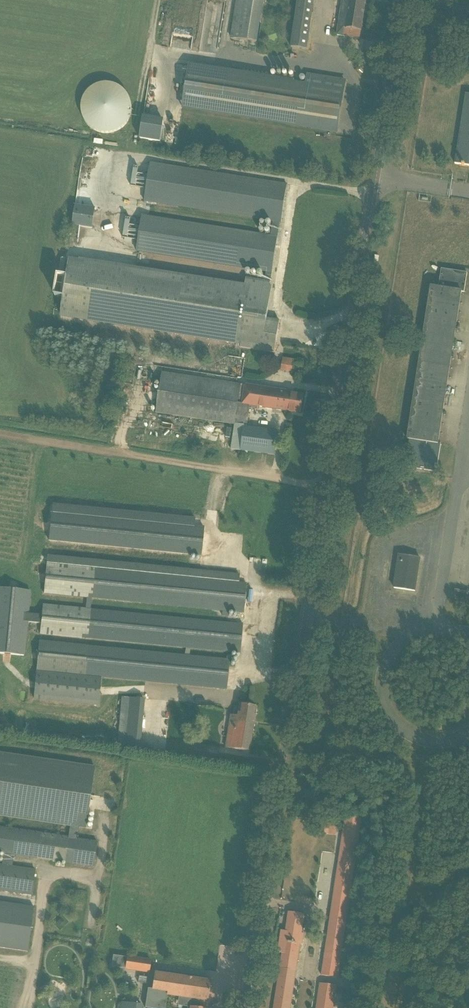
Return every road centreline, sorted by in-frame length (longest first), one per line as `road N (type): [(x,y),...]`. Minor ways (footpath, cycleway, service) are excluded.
road 1 (tertiary): [(247,1007),(401,0)]
road 2 (track): [(326,488),(0,435)]

